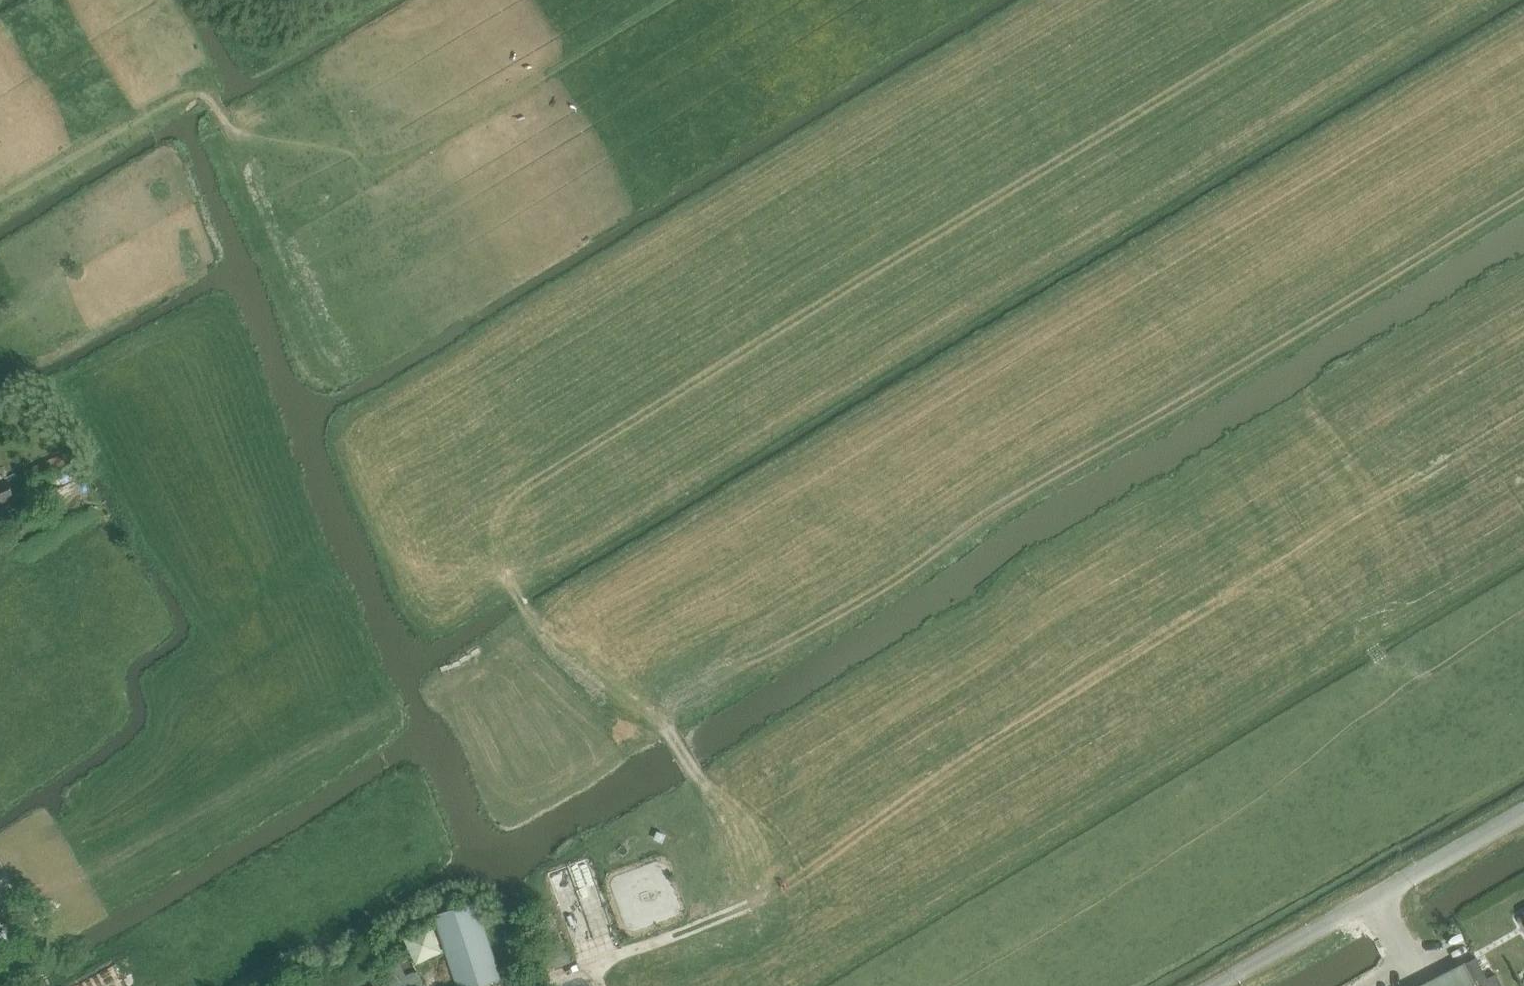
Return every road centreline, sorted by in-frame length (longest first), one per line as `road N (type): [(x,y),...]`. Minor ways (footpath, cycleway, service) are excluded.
road 1 (unclassified): [(1218,985),(1523,812)]

